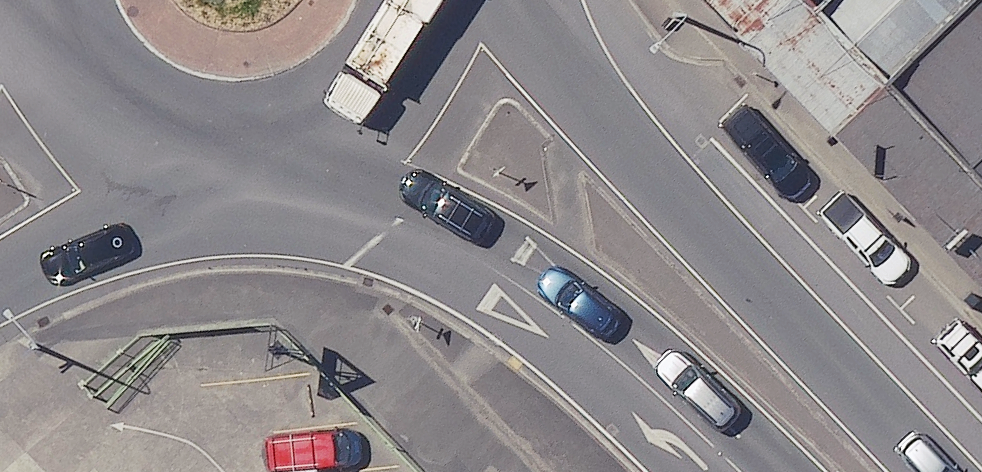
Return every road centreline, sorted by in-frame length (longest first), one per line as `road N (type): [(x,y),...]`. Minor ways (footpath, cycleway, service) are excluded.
road 1 (secondary): [(493,0),(938,471)]
road 2 (secondary): [(732,471),(578,327),(533,295),(269,146)]
road 3 (secondary): [(422,0),(390,69),(340,116),(269,146)]
road 4 (secondary): [(269,146),(213,147),(151,127),(89,91)]

